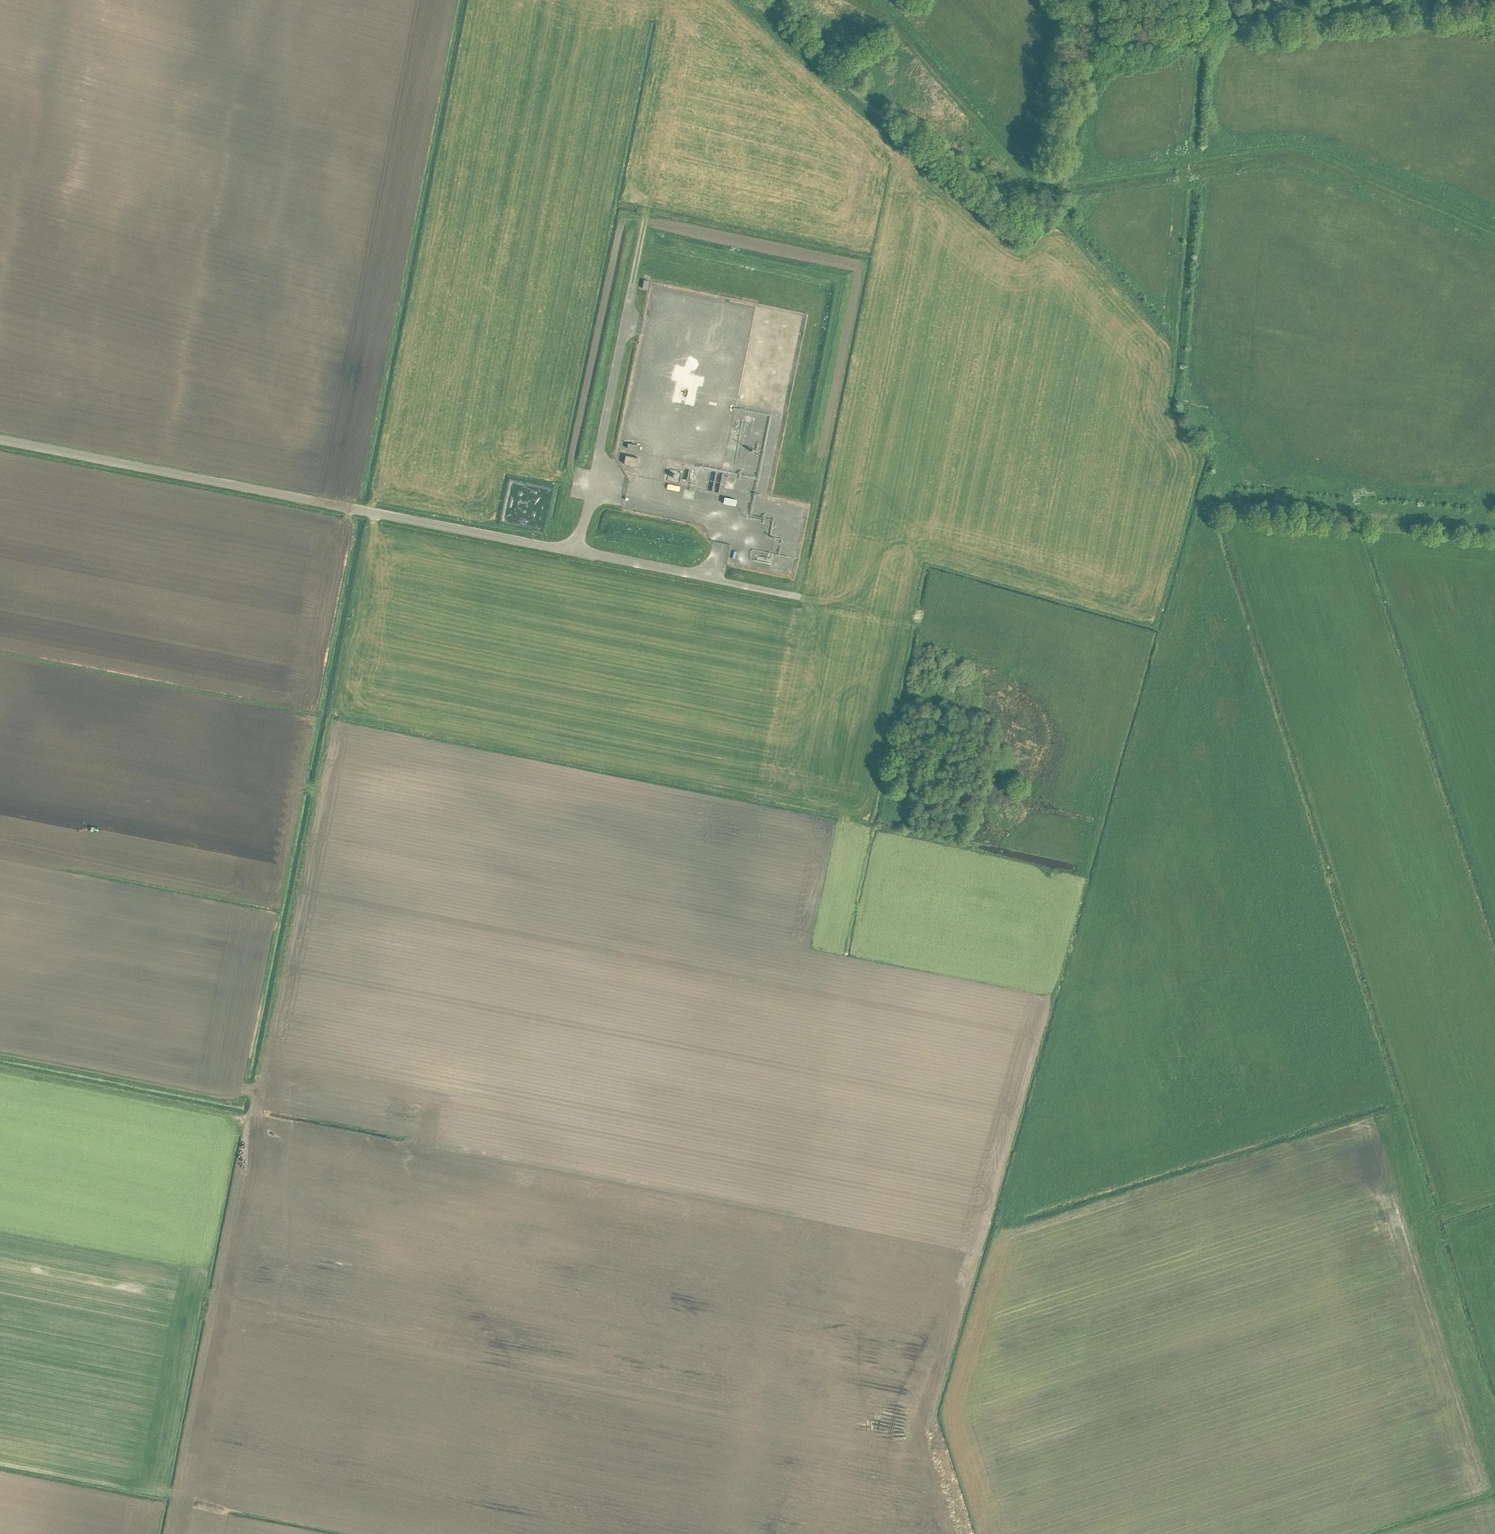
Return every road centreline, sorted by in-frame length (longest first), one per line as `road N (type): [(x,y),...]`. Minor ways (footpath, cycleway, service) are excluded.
road 1 (track): [(1494,519),(1375,507)]

